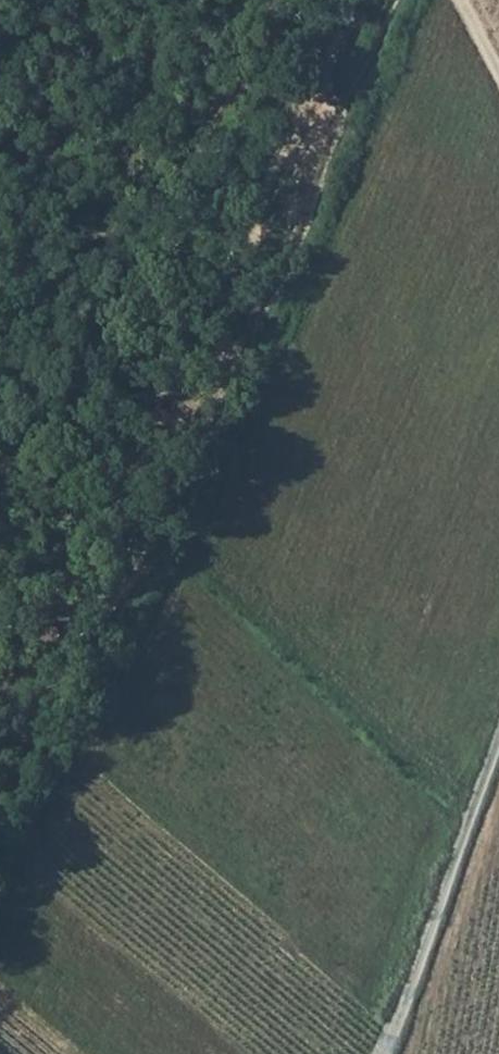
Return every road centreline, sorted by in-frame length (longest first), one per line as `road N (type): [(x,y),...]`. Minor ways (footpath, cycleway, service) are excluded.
road 1 (track): [(498,734),(389,1053)]

